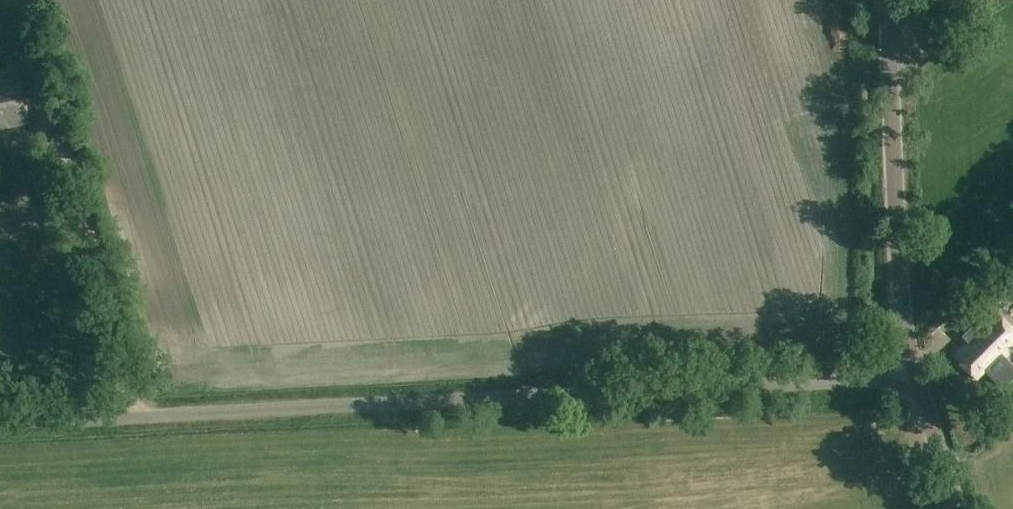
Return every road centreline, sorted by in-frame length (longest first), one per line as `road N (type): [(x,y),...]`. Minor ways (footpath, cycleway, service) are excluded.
road 1 (unclassified): [(0,423),(865,381)]
road 2 (track): [(134,416),(52,115)]
road 3 (tertiary): [(906,328),(888,52)]

